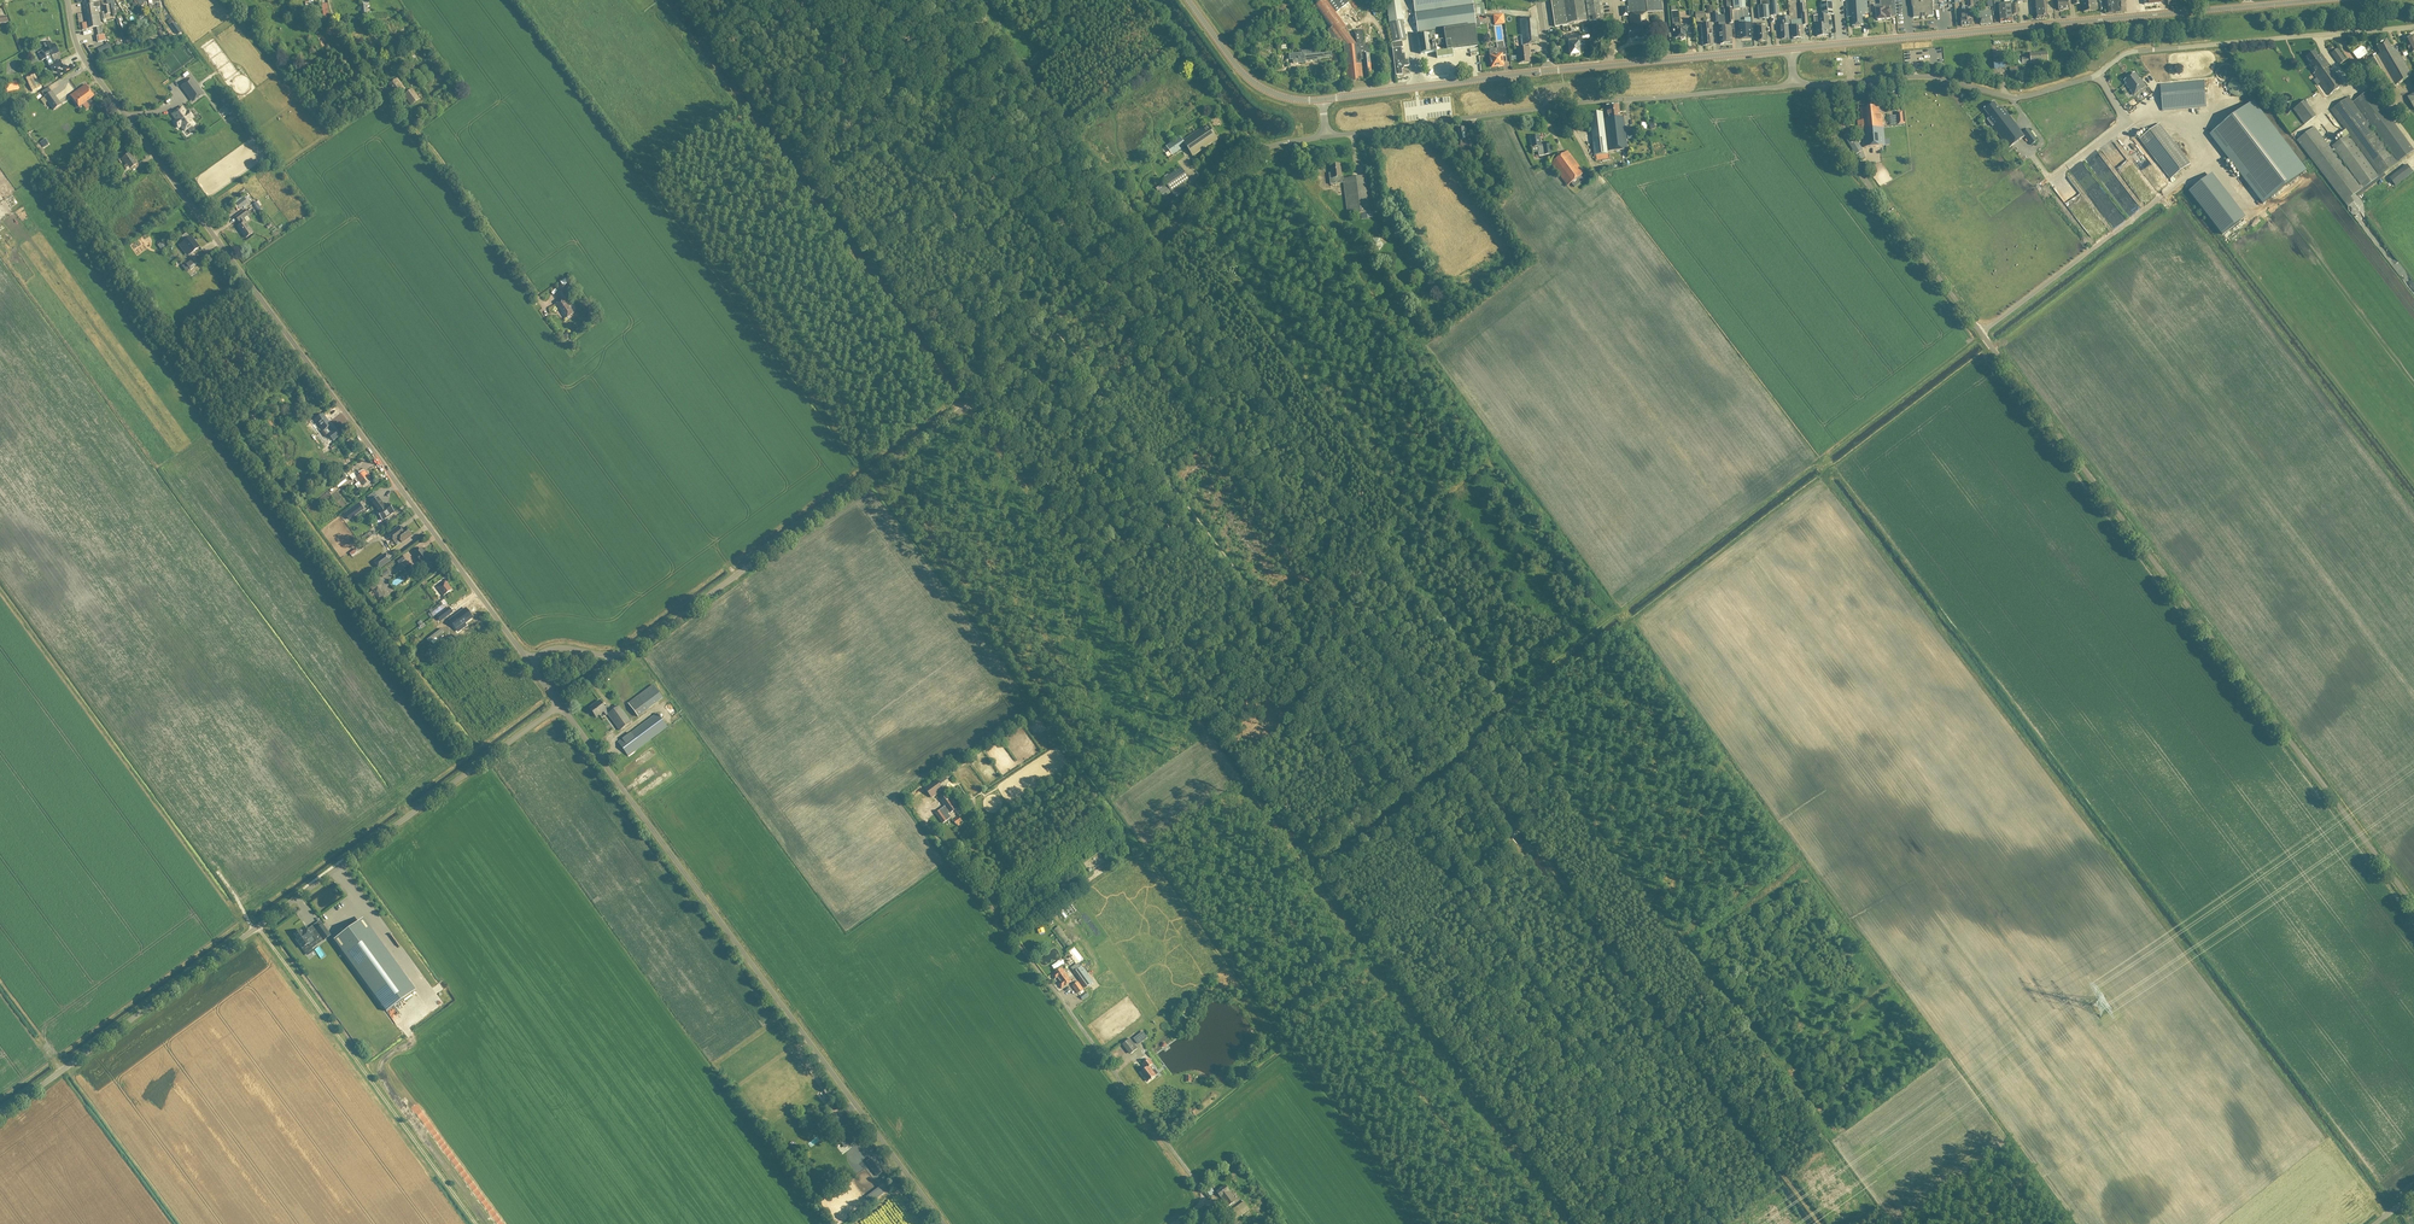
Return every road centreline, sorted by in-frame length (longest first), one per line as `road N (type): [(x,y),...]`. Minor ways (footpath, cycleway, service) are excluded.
road 1 (track): [(1714,1223),(1047,325)]
road 2 (unclassified): [(2413,907),(1844,153),(1828,127),(1822,84)]
road 3 (unclassified): [(529,663),(558,650),(616,657),(642,647),(967,405),(1049,323),(1128,269),(1245,162),(1273,147),(1327,137)]
road 4 (unclassified): [(529,663),(102,86),(77,46),(68,0)]
road 5 (track): [(2070,1223),(1621,625)]
road 6 (unclassified): [(0,1116),(559,705)]
road 7 (unclassified): [(943,1223),(559,705)]
road 8 (unclassified): [(1822,84),(1922,78),(2026,96),(2098,74),(2133,52),(2413,29)]
road 9 (tertiary): [(1790,49),(2328,0)]
road 10 (unclassified): [(1208,1201),(915,806)]
road 11 (track): [(1524,832),(1820,1223)]
road 12 (unclassified): [(1327,137),(1793,86)]
road 13 (track): [(327,0),(543,306)]
road 14 (tertiary): [(1548,72),(1790,49)]
road 15 (tertiary): [(1323,101),(1548,72)]
road 16 (tertiary): [(1323,101),(1283,98),(1248,79),(1188,0)]

